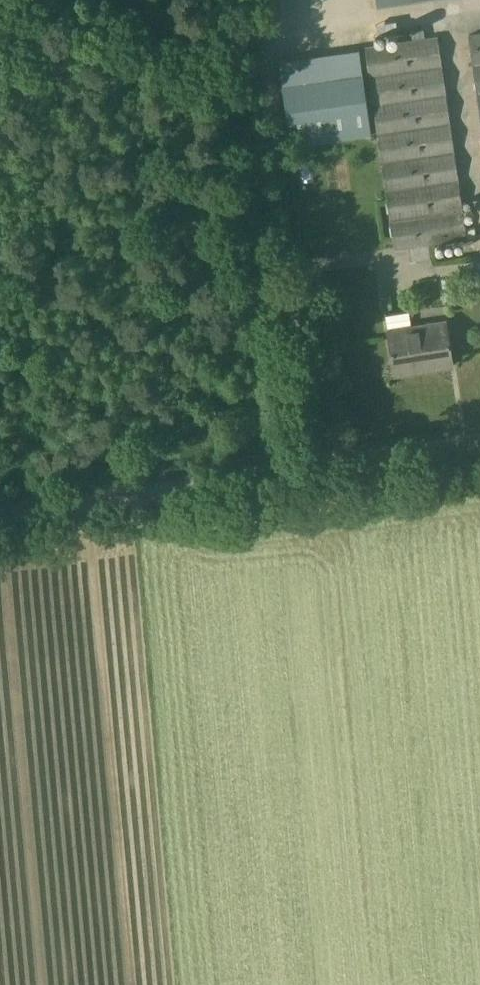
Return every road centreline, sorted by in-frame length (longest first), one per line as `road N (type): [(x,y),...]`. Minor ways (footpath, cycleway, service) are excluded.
road 1 (track): [(186,984),(145,495)]
road 2 (unclassified): [(479,442),(0,515)]

